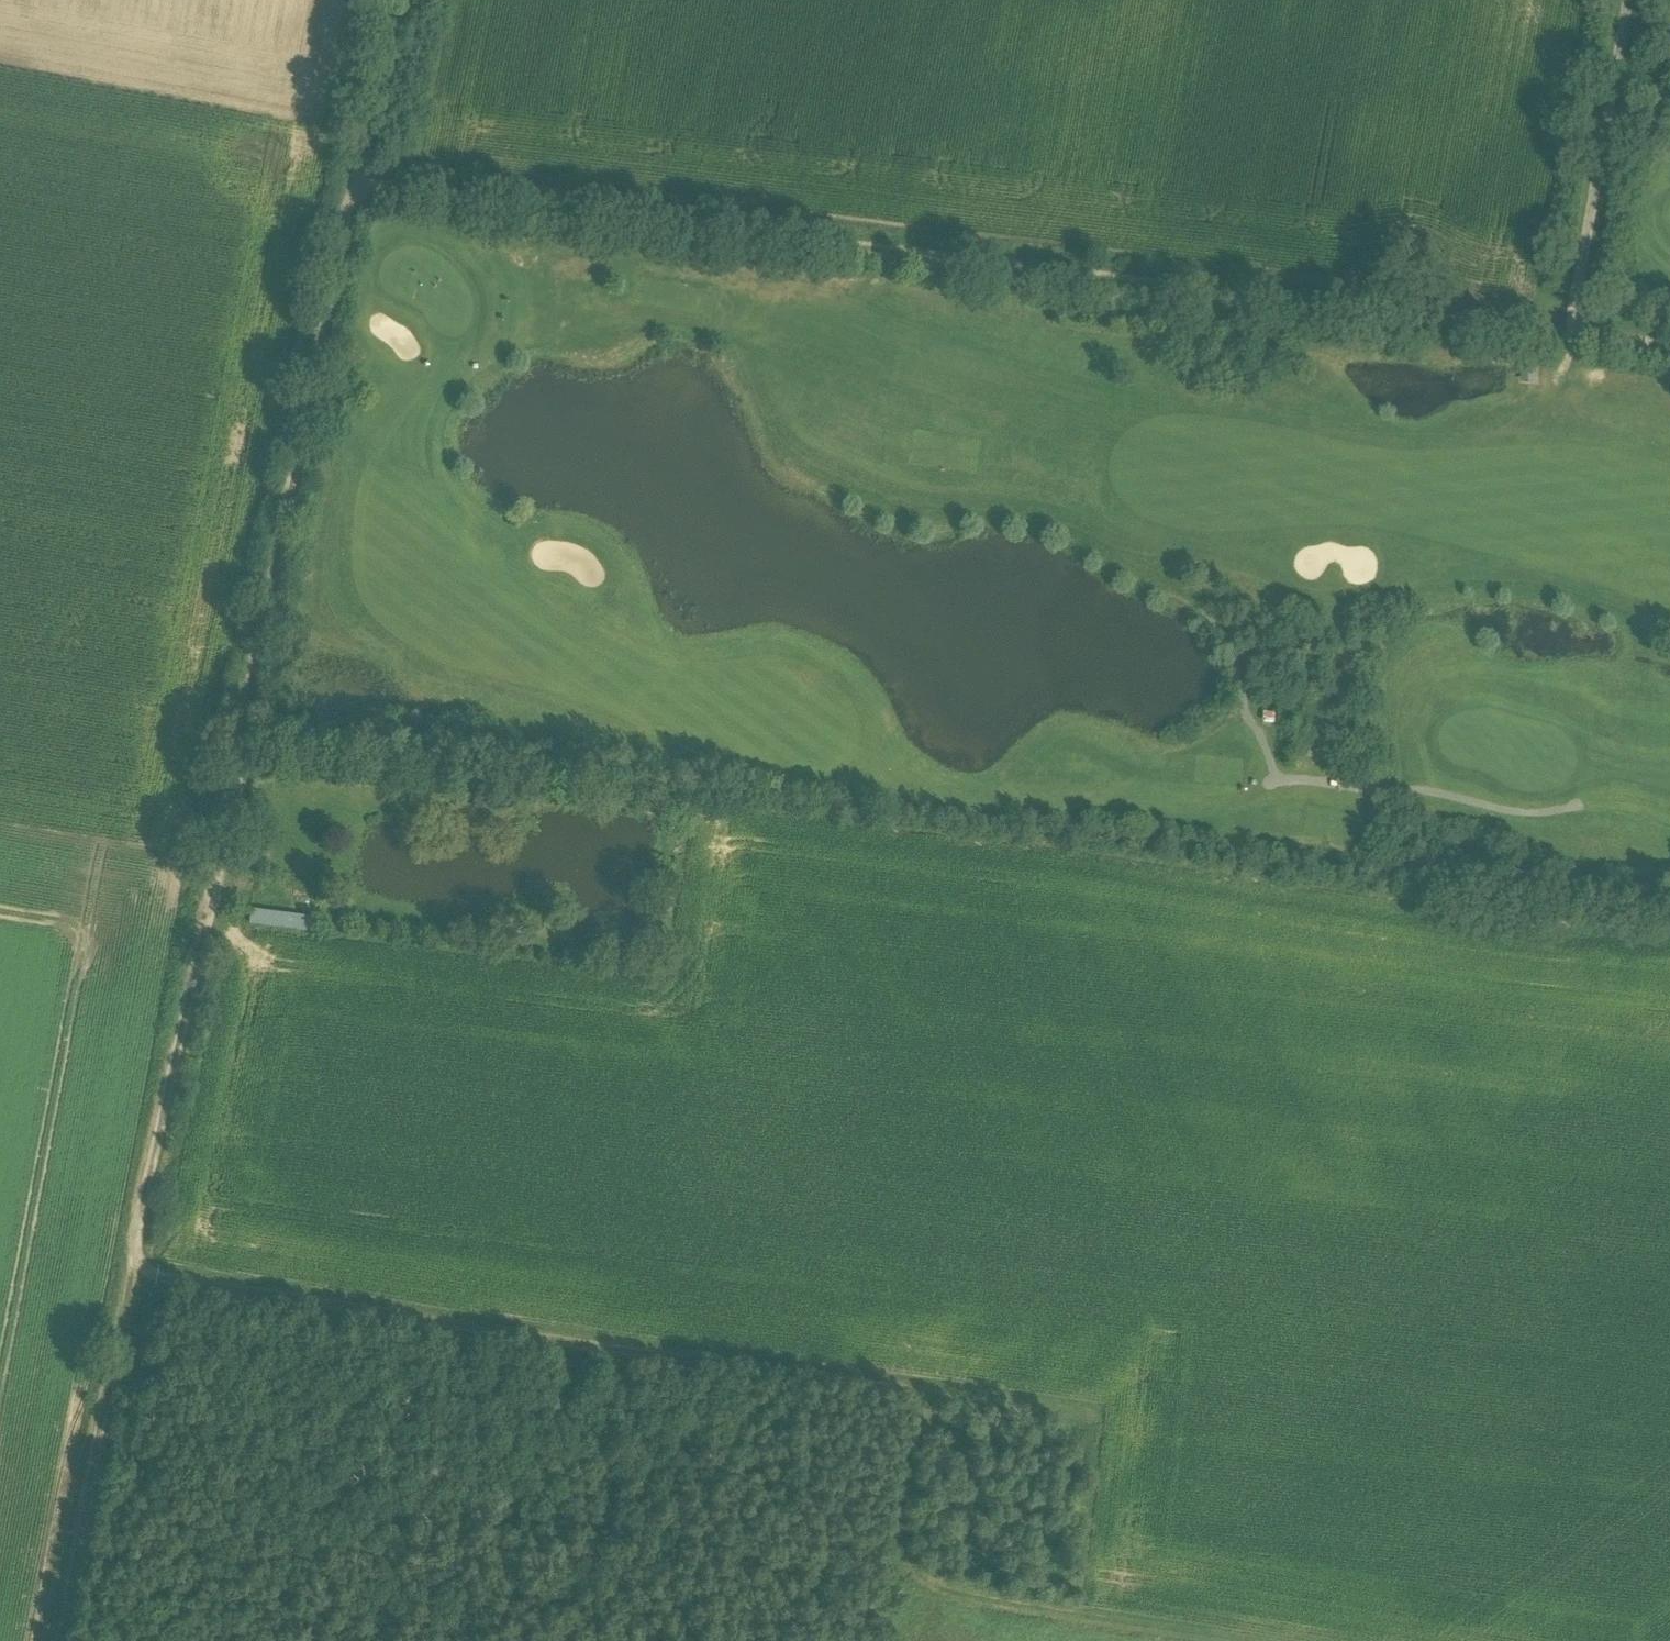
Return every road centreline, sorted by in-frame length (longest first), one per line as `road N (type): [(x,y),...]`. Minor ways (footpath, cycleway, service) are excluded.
road 1 (track): [(387,0),(62,1640)]
road 2 (track): [(133,1274),(898,1390),(924,1412),(899,1543),(923,1582),(938,1592),(1220,1640)]
road 3 (track): [(350,183),(1594,337)]
road 4 (unclassified): [(1669,346),(1594,337),(1575,302),(1628,0)]

